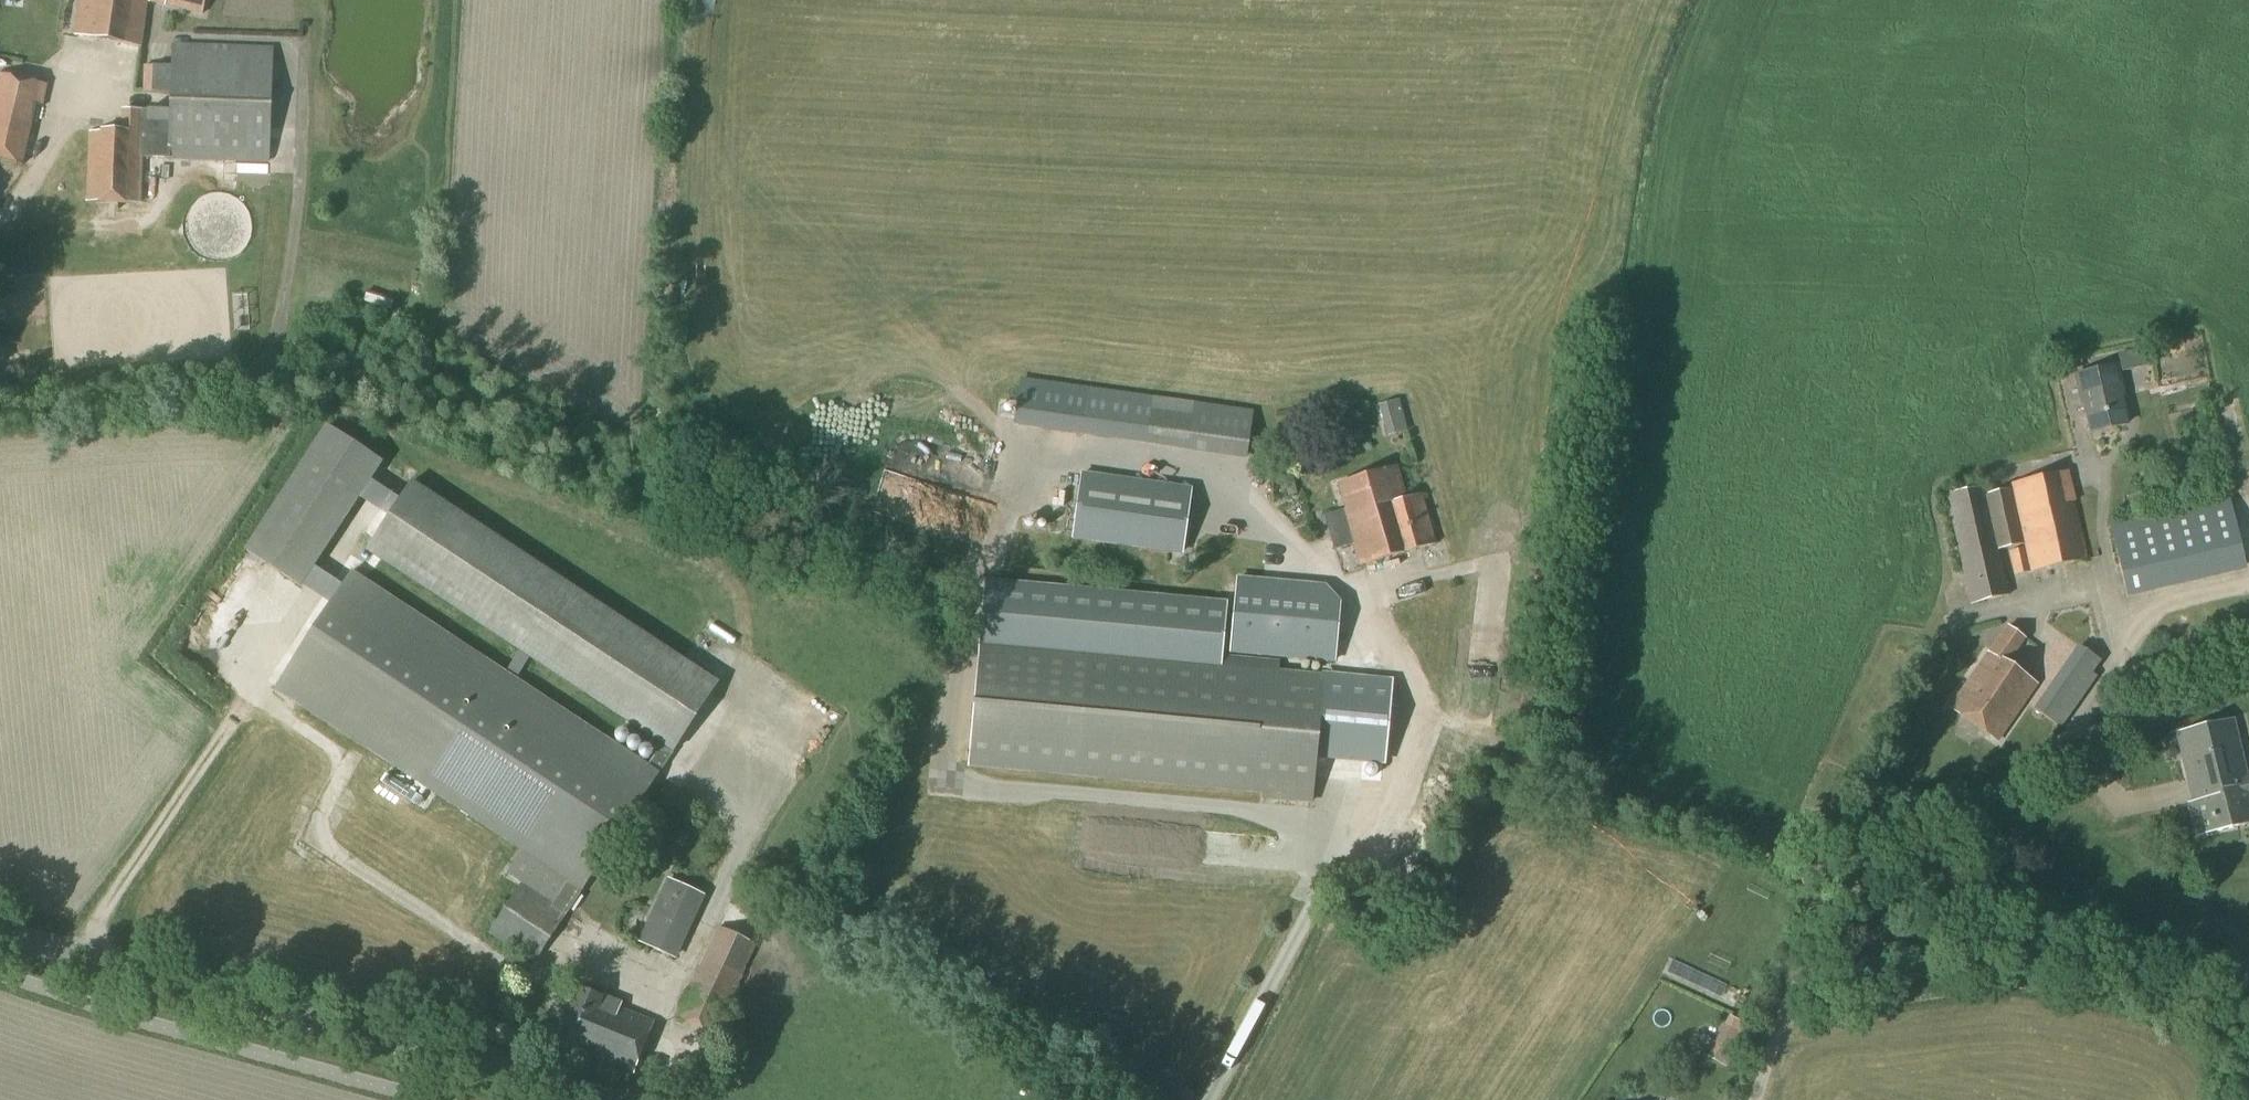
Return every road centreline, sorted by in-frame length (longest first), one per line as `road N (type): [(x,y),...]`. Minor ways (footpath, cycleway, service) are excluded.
road 1 (secondary): [(594,1099),(0,939)]

